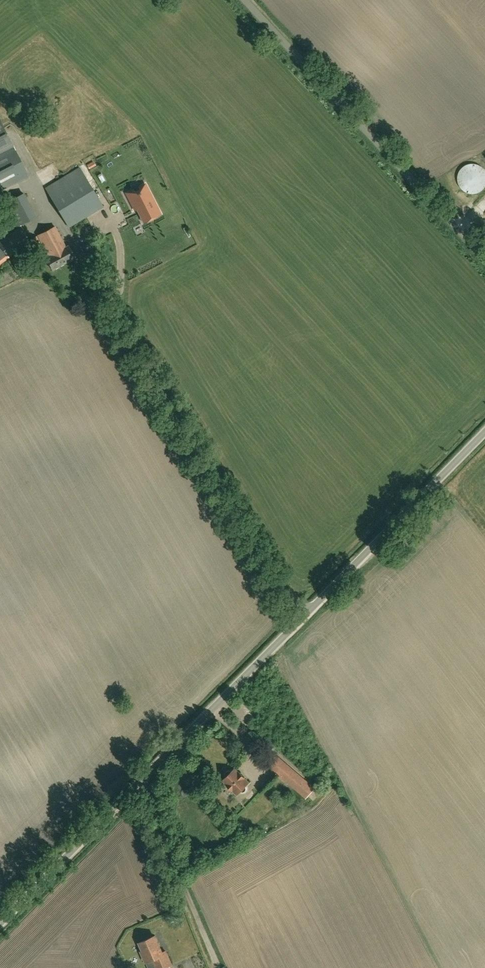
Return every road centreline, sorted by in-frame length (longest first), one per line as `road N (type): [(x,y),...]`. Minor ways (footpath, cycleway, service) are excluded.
road 1 (unclassified): [(0,927),(484,433)]
road 2 (unclassified): [(484,258),(246,0)]
road 3 (track): [(141,784),(215,967)]

